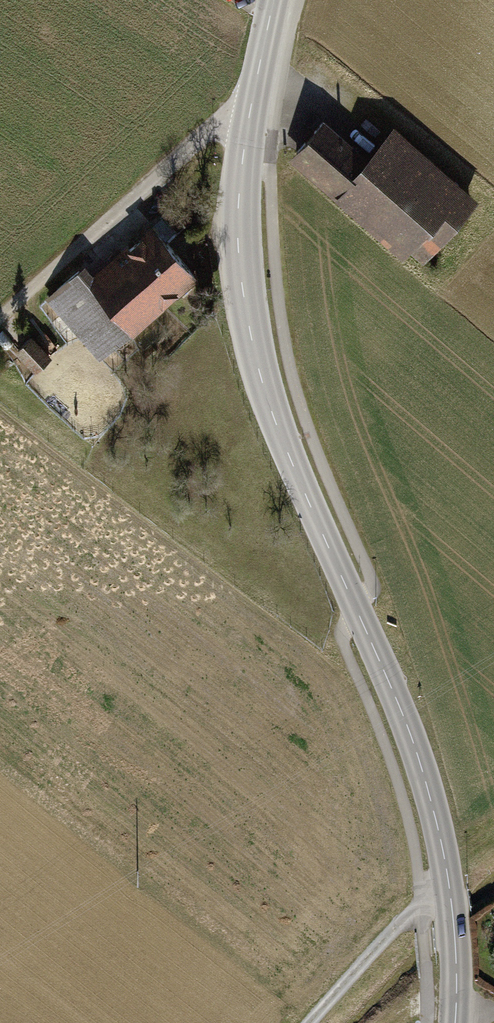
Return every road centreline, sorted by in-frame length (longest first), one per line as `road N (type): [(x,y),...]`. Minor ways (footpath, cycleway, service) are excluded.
road 1 (secondary): [(454,1022),(452,893),(425,775),(270,407),(244,298),(240,205),(249,122),(276,0)]
road 2 (track): [(0,321),(215,130),(249,122)]
road 3 (track): [(422,905),(315,1022)]

